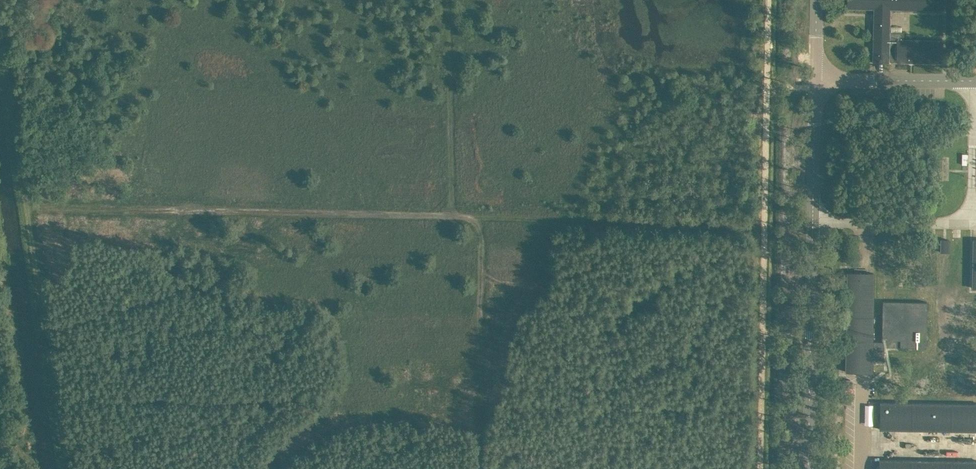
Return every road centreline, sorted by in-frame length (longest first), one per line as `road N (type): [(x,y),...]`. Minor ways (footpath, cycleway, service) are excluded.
road 1 (unclassified): [(808,468),(816,80)]
road 2 (unclassified): [(816,80),(975,80)]

